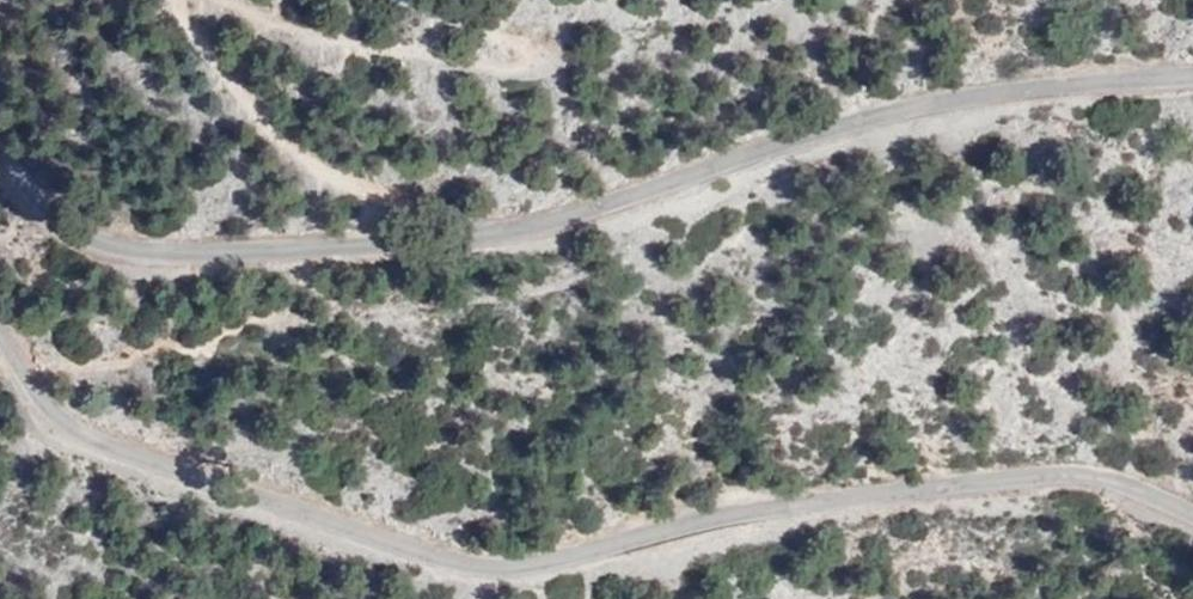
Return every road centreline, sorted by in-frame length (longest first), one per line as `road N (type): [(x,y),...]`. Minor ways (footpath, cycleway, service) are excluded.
road 1 (unclassified): [(1192,512),(1101,471),(1010,471),(719,516),(506,560),(456,560),(130,448),(76,417),(0,338)]
road 2 (unclassified): [(0,143),(67,217),(112,241),(175,249),(299,246),(549,223),(763,148),(992,91),(1192,75)]

